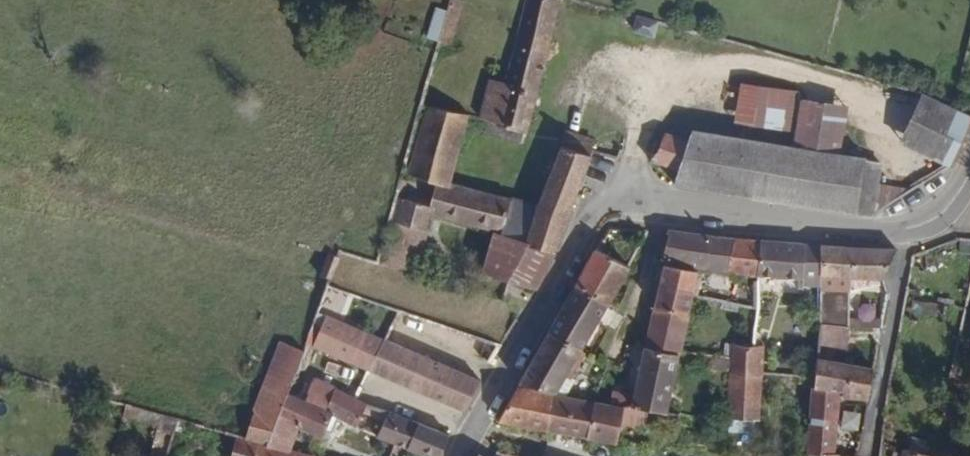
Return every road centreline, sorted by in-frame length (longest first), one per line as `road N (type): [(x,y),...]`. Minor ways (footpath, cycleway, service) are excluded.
road 1 (residential): [(458,455),(589,214),(610,198),(907,228),(940,215),(969,171)]

